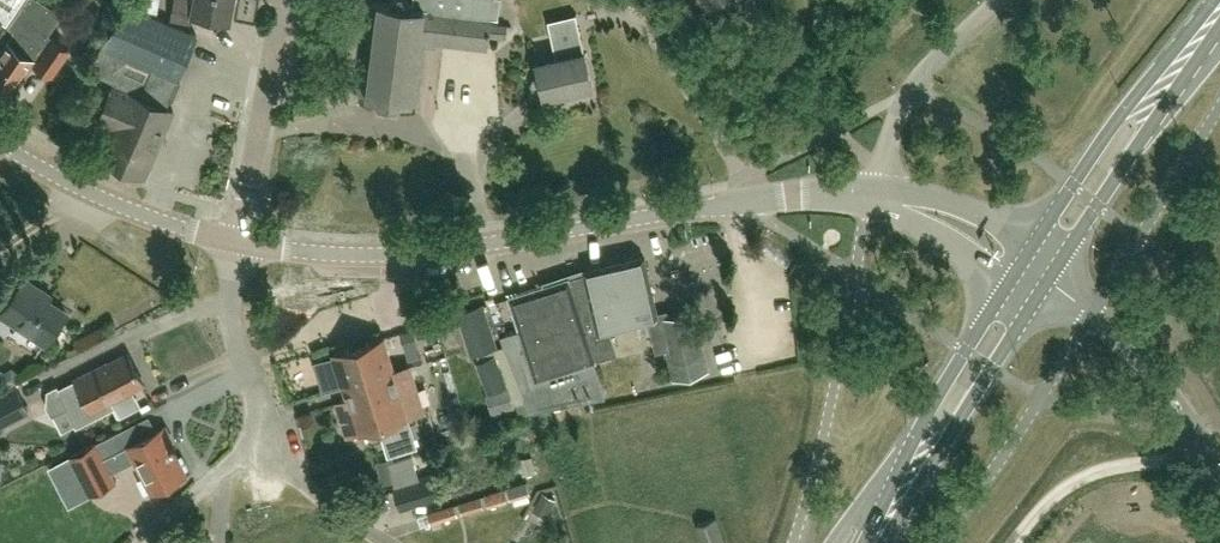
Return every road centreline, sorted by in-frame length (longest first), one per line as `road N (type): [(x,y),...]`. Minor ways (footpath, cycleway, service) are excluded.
road 1 (primary): [(1038,273),(1219,6)]
road 2 (primary): [(872,542),(927,441),(1038,273)]
road 3 (tertiary): [(485,244),(794,196)]
road 4 (tertiary): [(1219,469),(1144,361),(1038,273)]
road 5 (tertiary): [(242,242),(146,218),(0,143)]
road 6 (residential): [(242,242),(283,0)]
road 7 (tertiary): [(485,244),(356,257),(242,242)]
road 8 (unclassified): [(872,198),(906,96),(1002,0)]
road 9 (residential): [(261,434),(230,301),(242,242)]
road 10 (tertiary): [(1038,273),(1010,229),(988,219),(917,198),(872,198)]
road 11 (tertiary): [(872,198),(984,271),(1038,273)]

